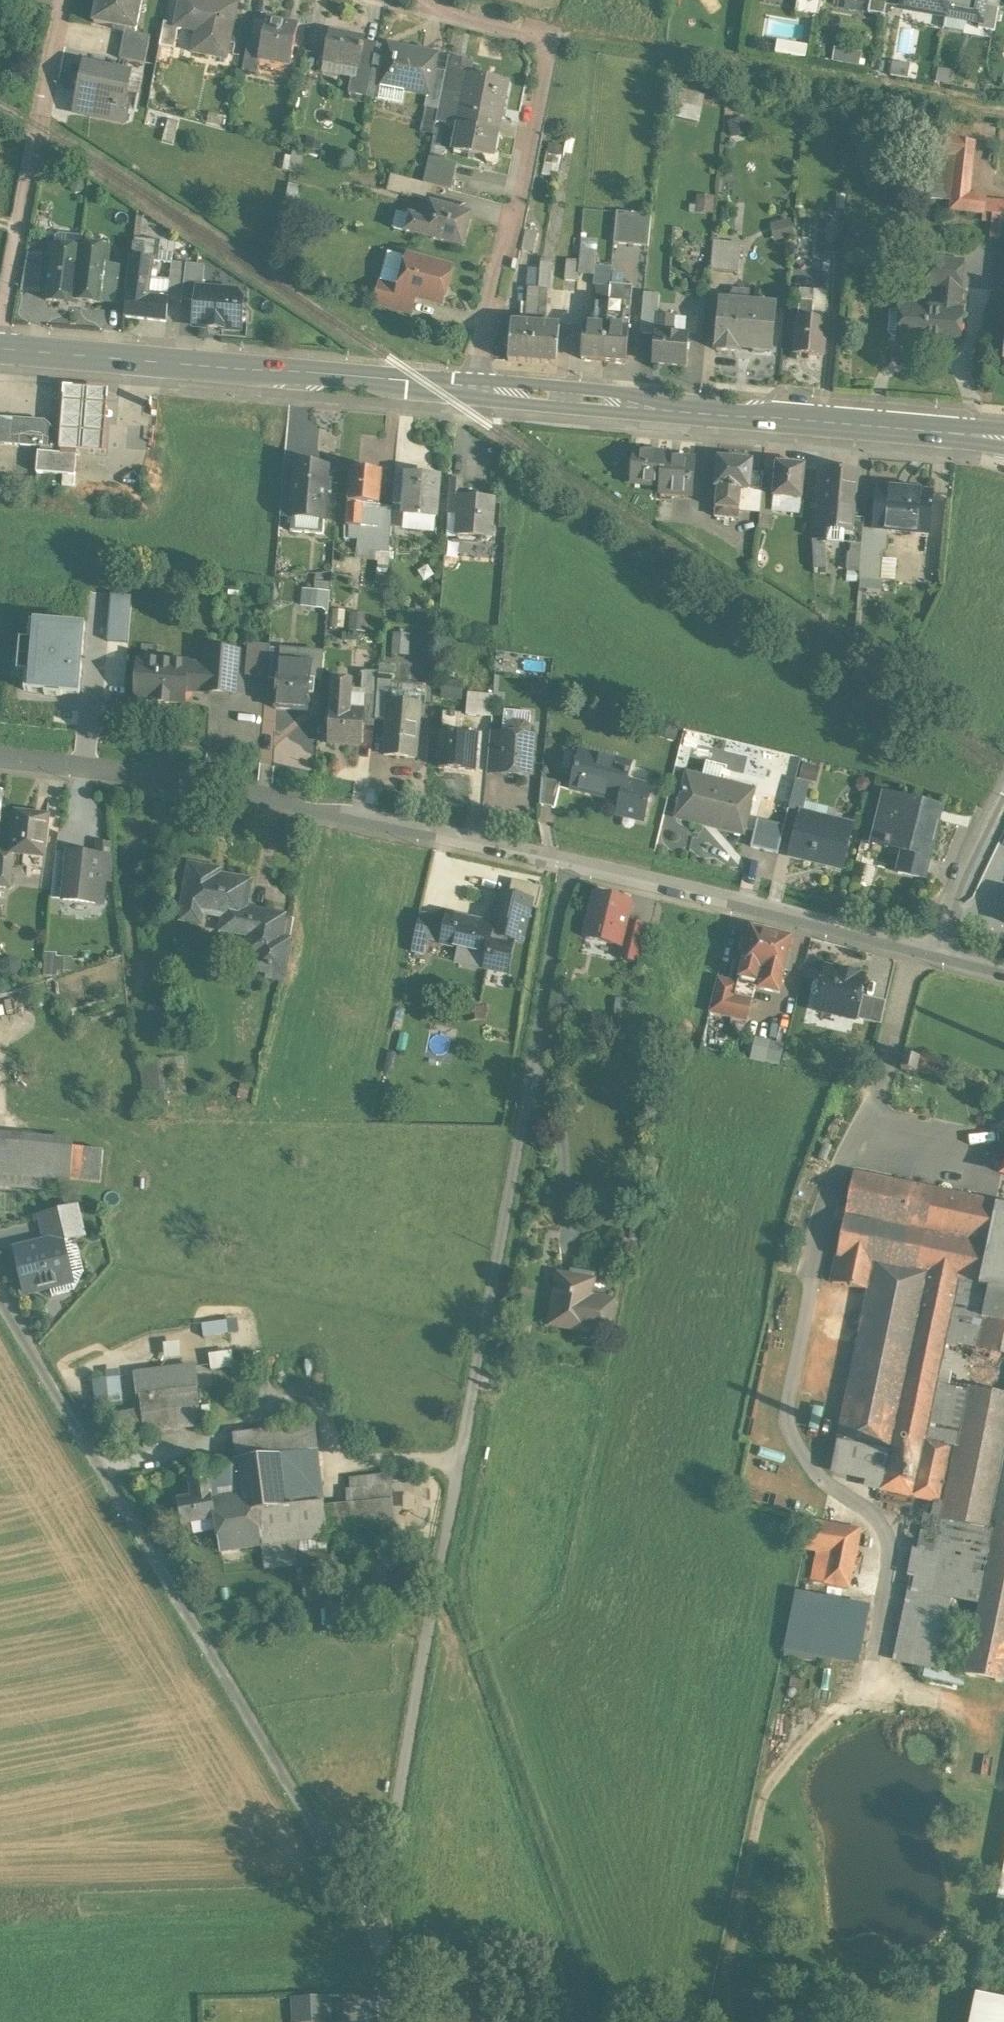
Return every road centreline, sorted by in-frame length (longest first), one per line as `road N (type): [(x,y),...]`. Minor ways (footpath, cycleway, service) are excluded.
road 1 (residential): [(568,861),(375,1922)]
road 2 (unclassified): [(375,1922),(0,1298)]
road 3 (residential): [(0,757),(150,773),(568,861)]
road 4 (secondary): [(1003,439),(475,387)]
road 5 (residential): [(475,387),(549,37),(407,0)]
road 6 (secondary): [(475,387),(3,349)]
road 7 (track): [(1003,113),(549,37)]
road 8 (residential): [(568,861),(939,950)]
road 9 (residential): [(66,0),(3,349)]
road 10 (residential): [(939,950),(967,861),(1003,789)]

